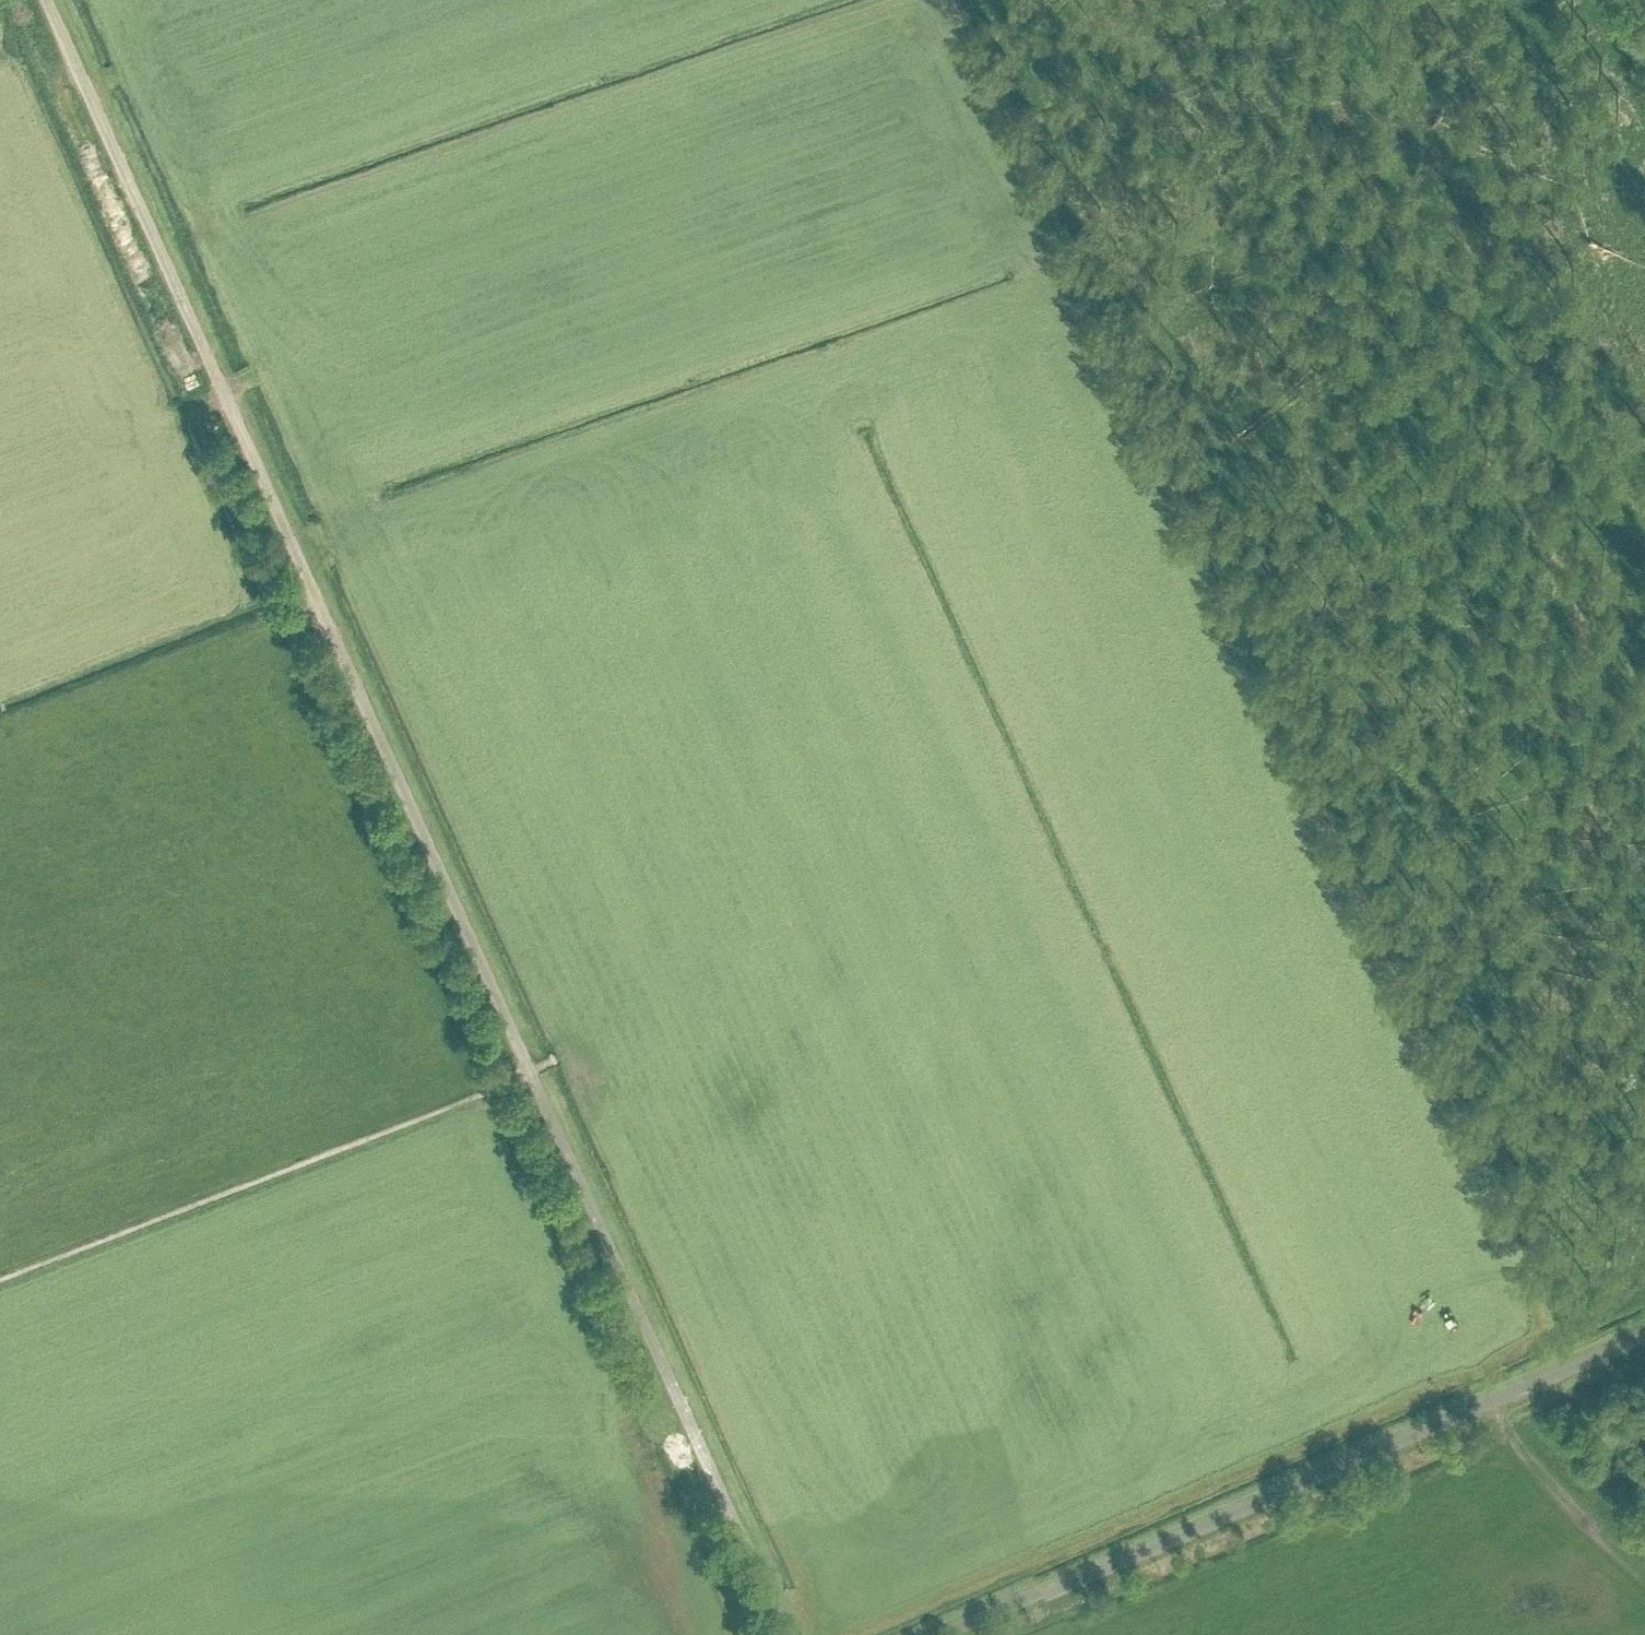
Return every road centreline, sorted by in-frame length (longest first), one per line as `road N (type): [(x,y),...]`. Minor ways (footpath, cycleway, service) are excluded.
road 1 (unclassified): [(787,1634),(48,0)]
road 2 (unclassified): [(941,1634),(1644,1332)]
road 3 (track): [(531,1065),(0,1277)]

